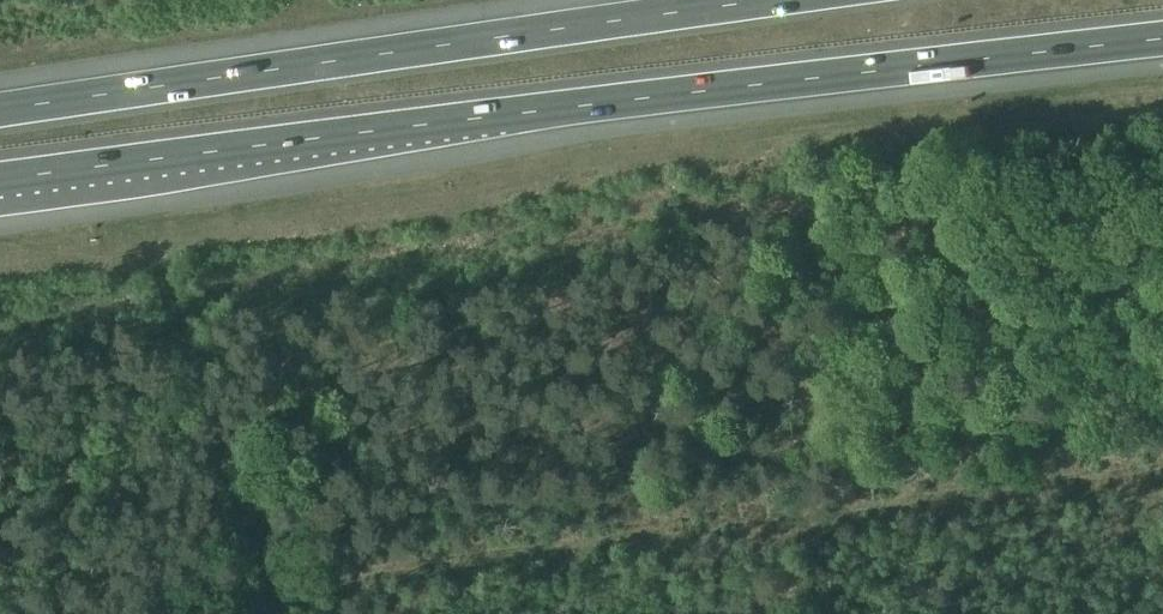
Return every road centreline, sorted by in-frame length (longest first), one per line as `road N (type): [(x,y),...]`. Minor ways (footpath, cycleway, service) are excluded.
road 1 (motorway): [(0,181),(1162,40)]
road 2 (motorway): [(775,0),(0,113)]

